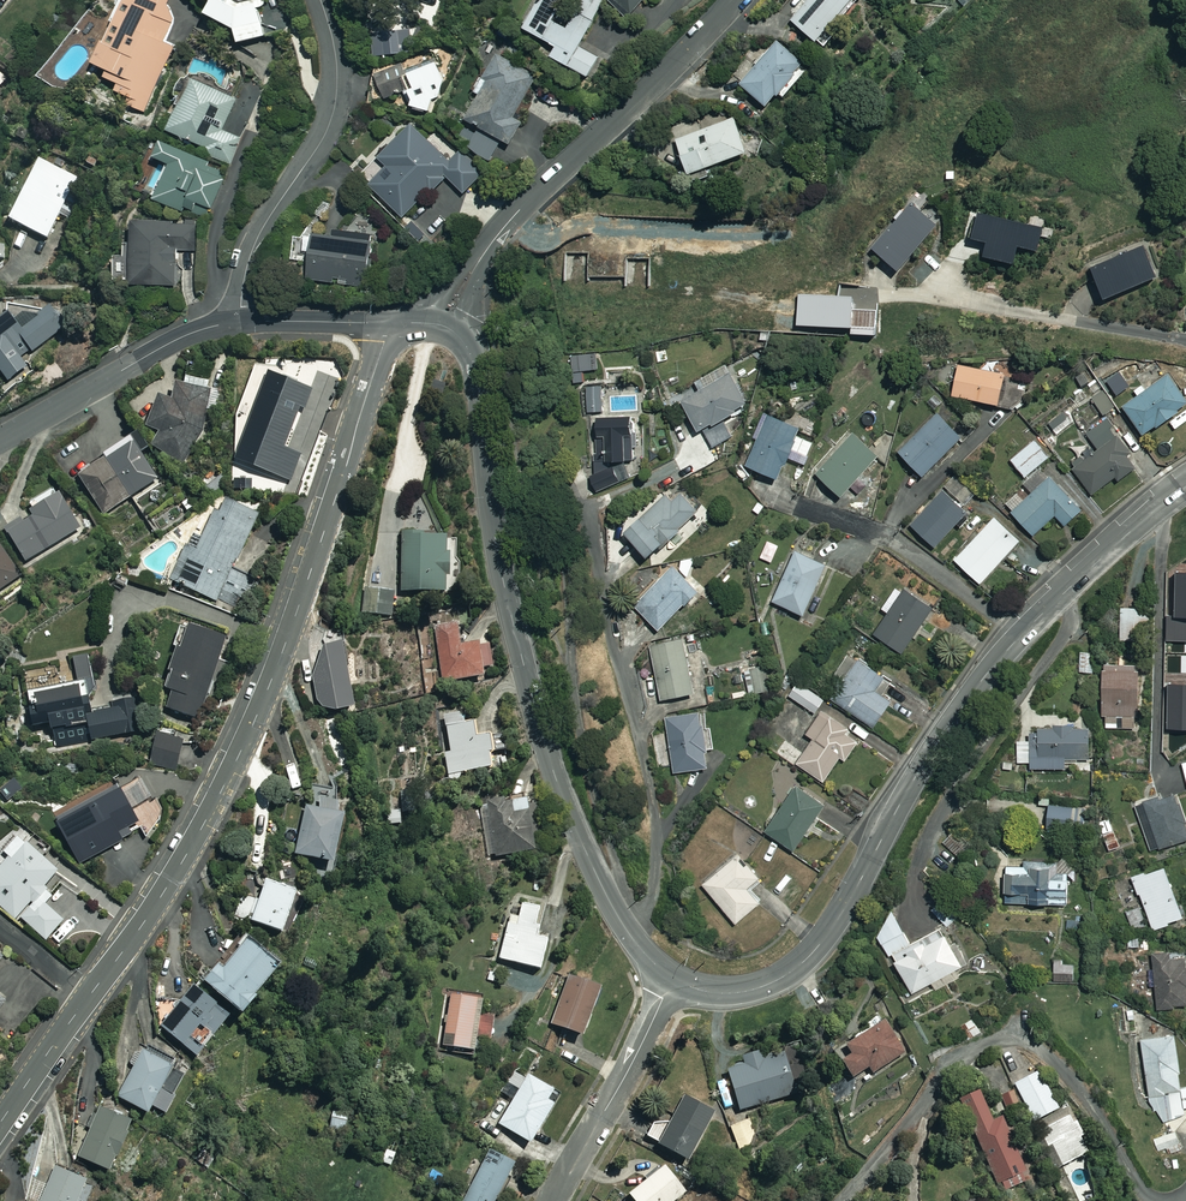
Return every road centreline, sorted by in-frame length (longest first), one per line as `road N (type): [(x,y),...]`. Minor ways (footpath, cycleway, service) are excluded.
road 1 (tertiary): [(391,323),(284,647),(222,790),(165,889),(0,1123)]
road 2 (tertiary): [(1185,486),(1070,587),(983,677),(915,777),(840,915),(800,965),(731,994),(673,978)]
road 3 (tertiary): [(673,978),(617,915),(554,773),(503,581),(475,370),(446,326)]
road 4 (residential): [(1155,1200),(1144,1198),(1060,1072),(1029,1040),(1004,1037),(948,1072),(838,1200)]
road 5 (residential): [(727,0),(506,224),(467,276),(446,326)]
road 6 (residential): [(240,323),(253,248),(332,118),(336,54),(320,0)]
road 7 (tertiary): [(240,323),(167,345),(0,440)]
road 8 (residential): [(553,1200),(673,978)]
road 9 (tertiary): [(391,323),(240,323)]

